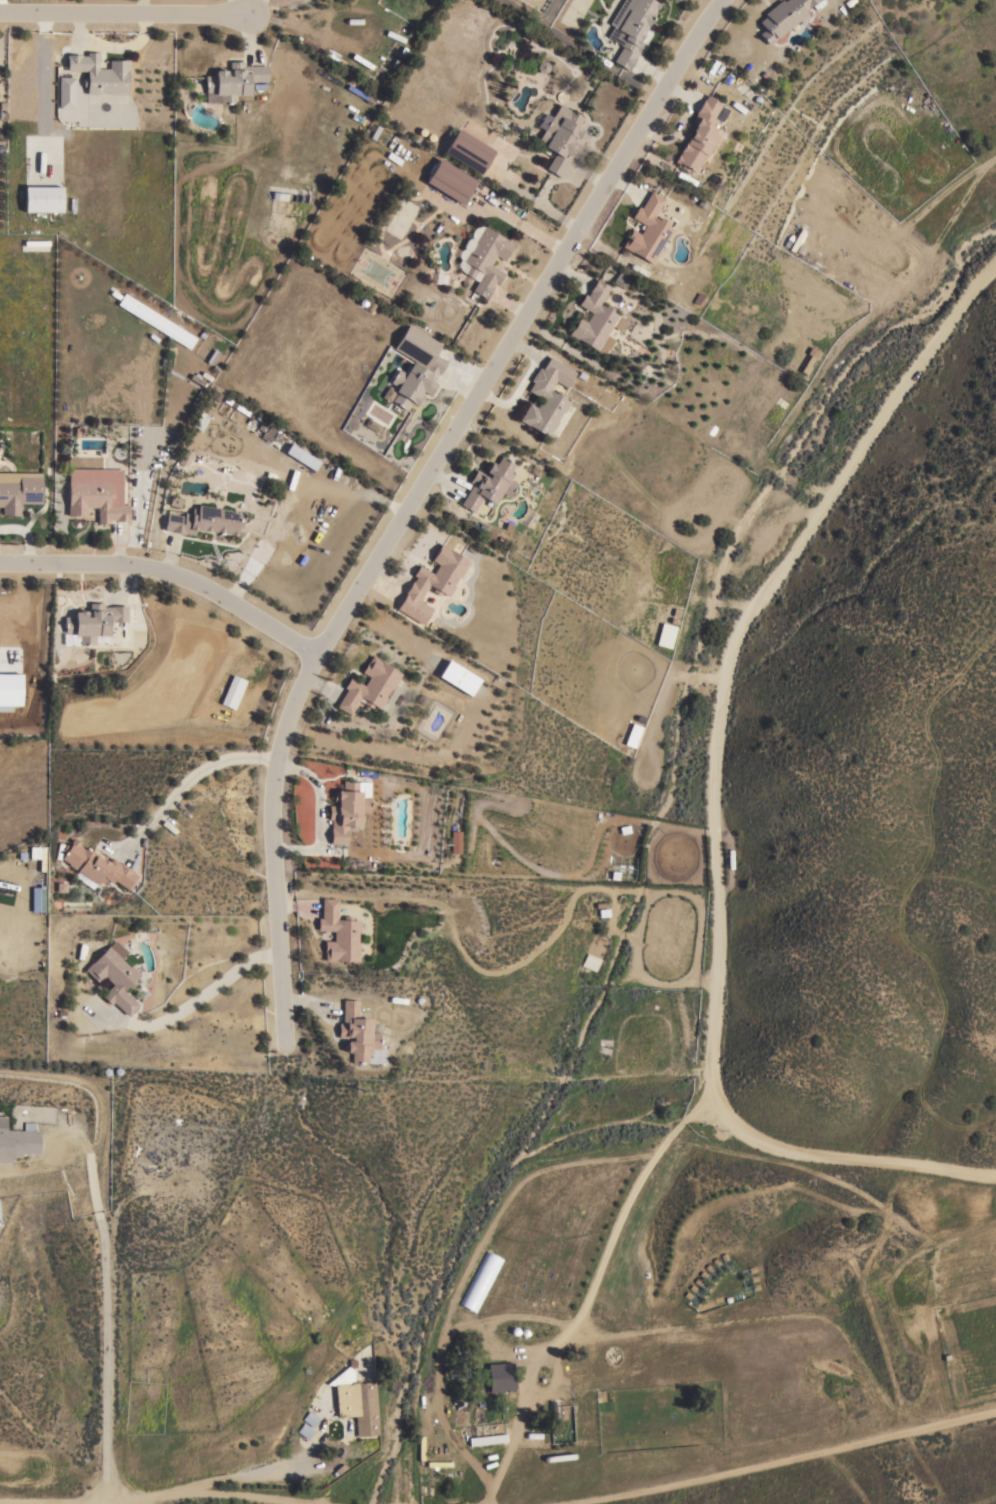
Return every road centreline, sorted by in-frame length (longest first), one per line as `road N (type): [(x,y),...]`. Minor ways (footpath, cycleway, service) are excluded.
road 1 (residential): [(283,1048),(278,757),(300,678),(718,0)]
road 2 (residential): [(995,262),(951,309),(731,641),(712,758),(719,953),(706,1077),(717,1110)]
road 3 (residential): [(577,1503),(995,1412)]
road 4 (residential): [(0,564),(168,569),(315,652)]
road 5 (residential): [(717,1110),(759,1147),(995,1174)]
road 6 (residential): [(0,14),(250,12)]
road 7 (track): [(723,678),(667,680),(635,759),(642,784),(655,779),(644,744)]
road 8 (residential): [(297,1503),(182,1495),(141,1501)]
road 9 (residential): [(0,1501),(141,1501)]

